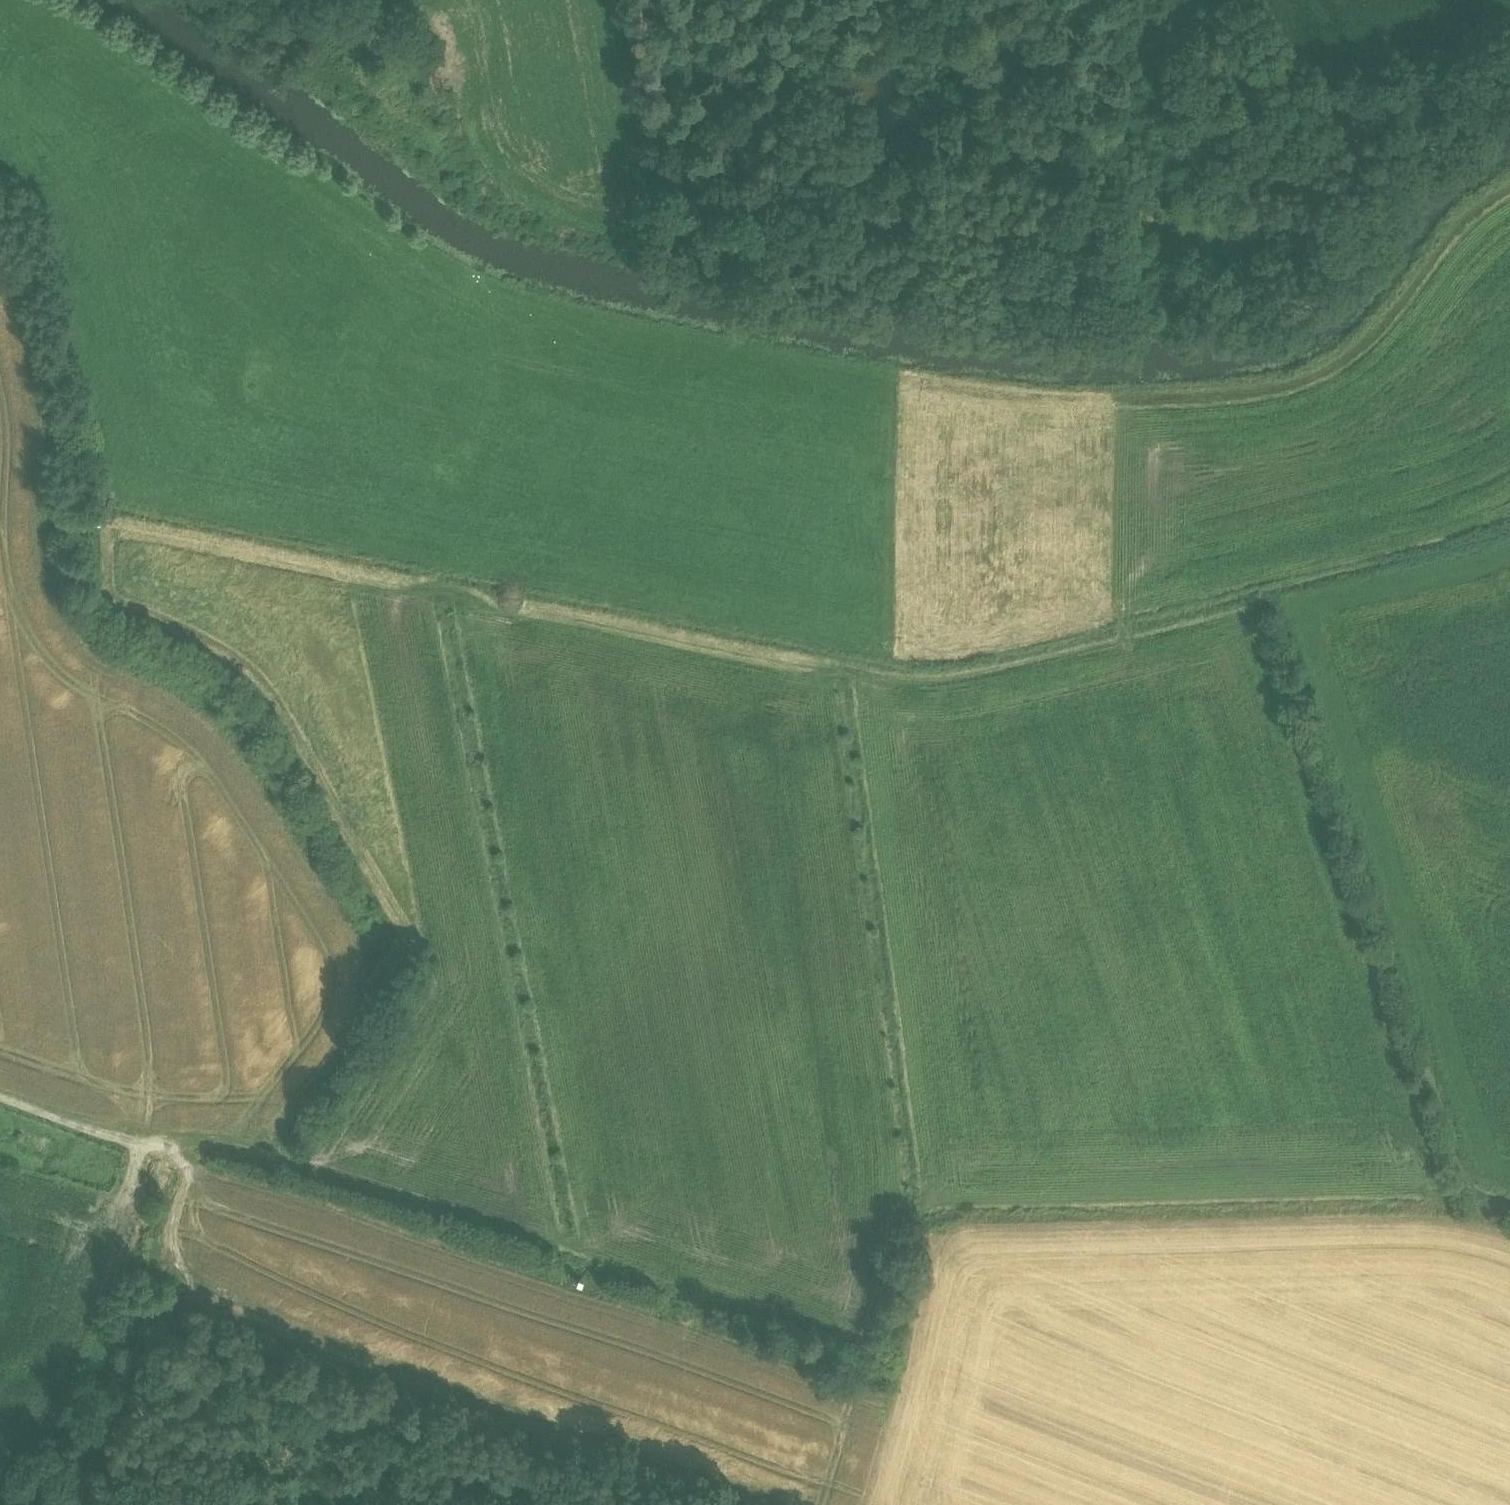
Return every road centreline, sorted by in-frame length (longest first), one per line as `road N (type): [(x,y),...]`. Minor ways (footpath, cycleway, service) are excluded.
road 1 (track): [(1061,0),(1176,219)]
road 2 (track): [(69,1504),(181,1291)]

